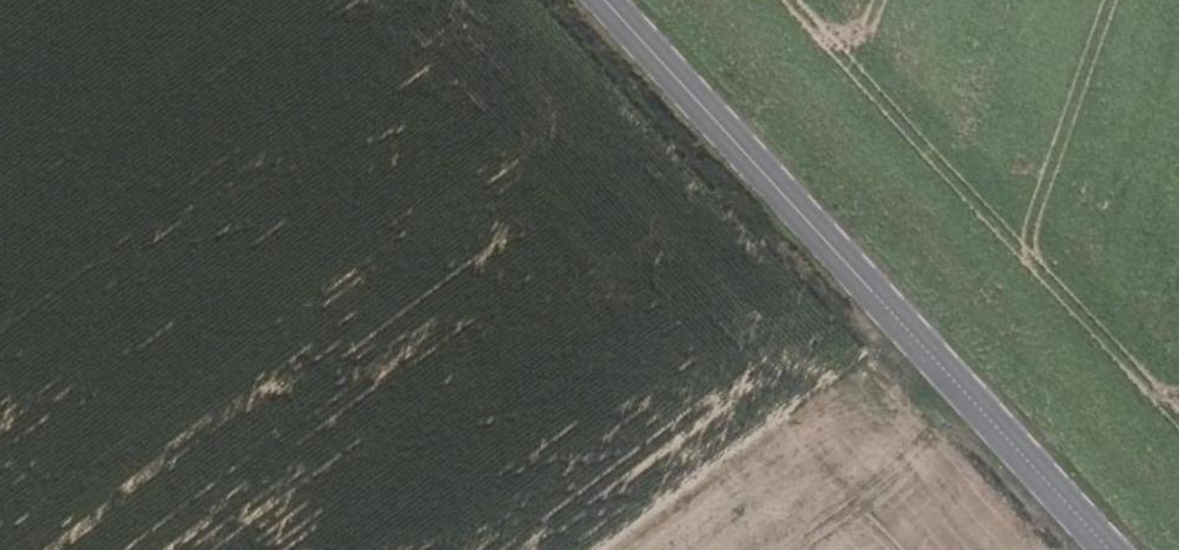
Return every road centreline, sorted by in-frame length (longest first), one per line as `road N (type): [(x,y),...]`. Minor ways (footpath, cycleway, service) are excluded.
road 1 (unclassified): [(1109,549),(604,0)]

